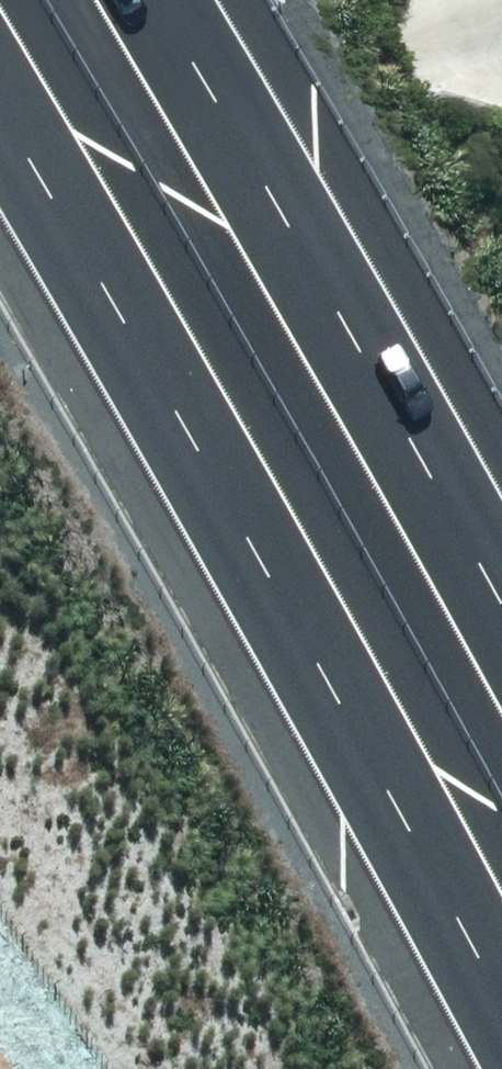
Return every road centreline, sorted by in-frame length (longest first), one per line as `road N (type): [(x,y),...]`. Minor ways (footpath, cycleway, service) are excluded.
road 1 (motorway): [(501,1010),(0,118)]
road 2 (motorway): [(162,0),(501,607)]
road 3 (track): [(0,322),(422,76),(501,43)]

